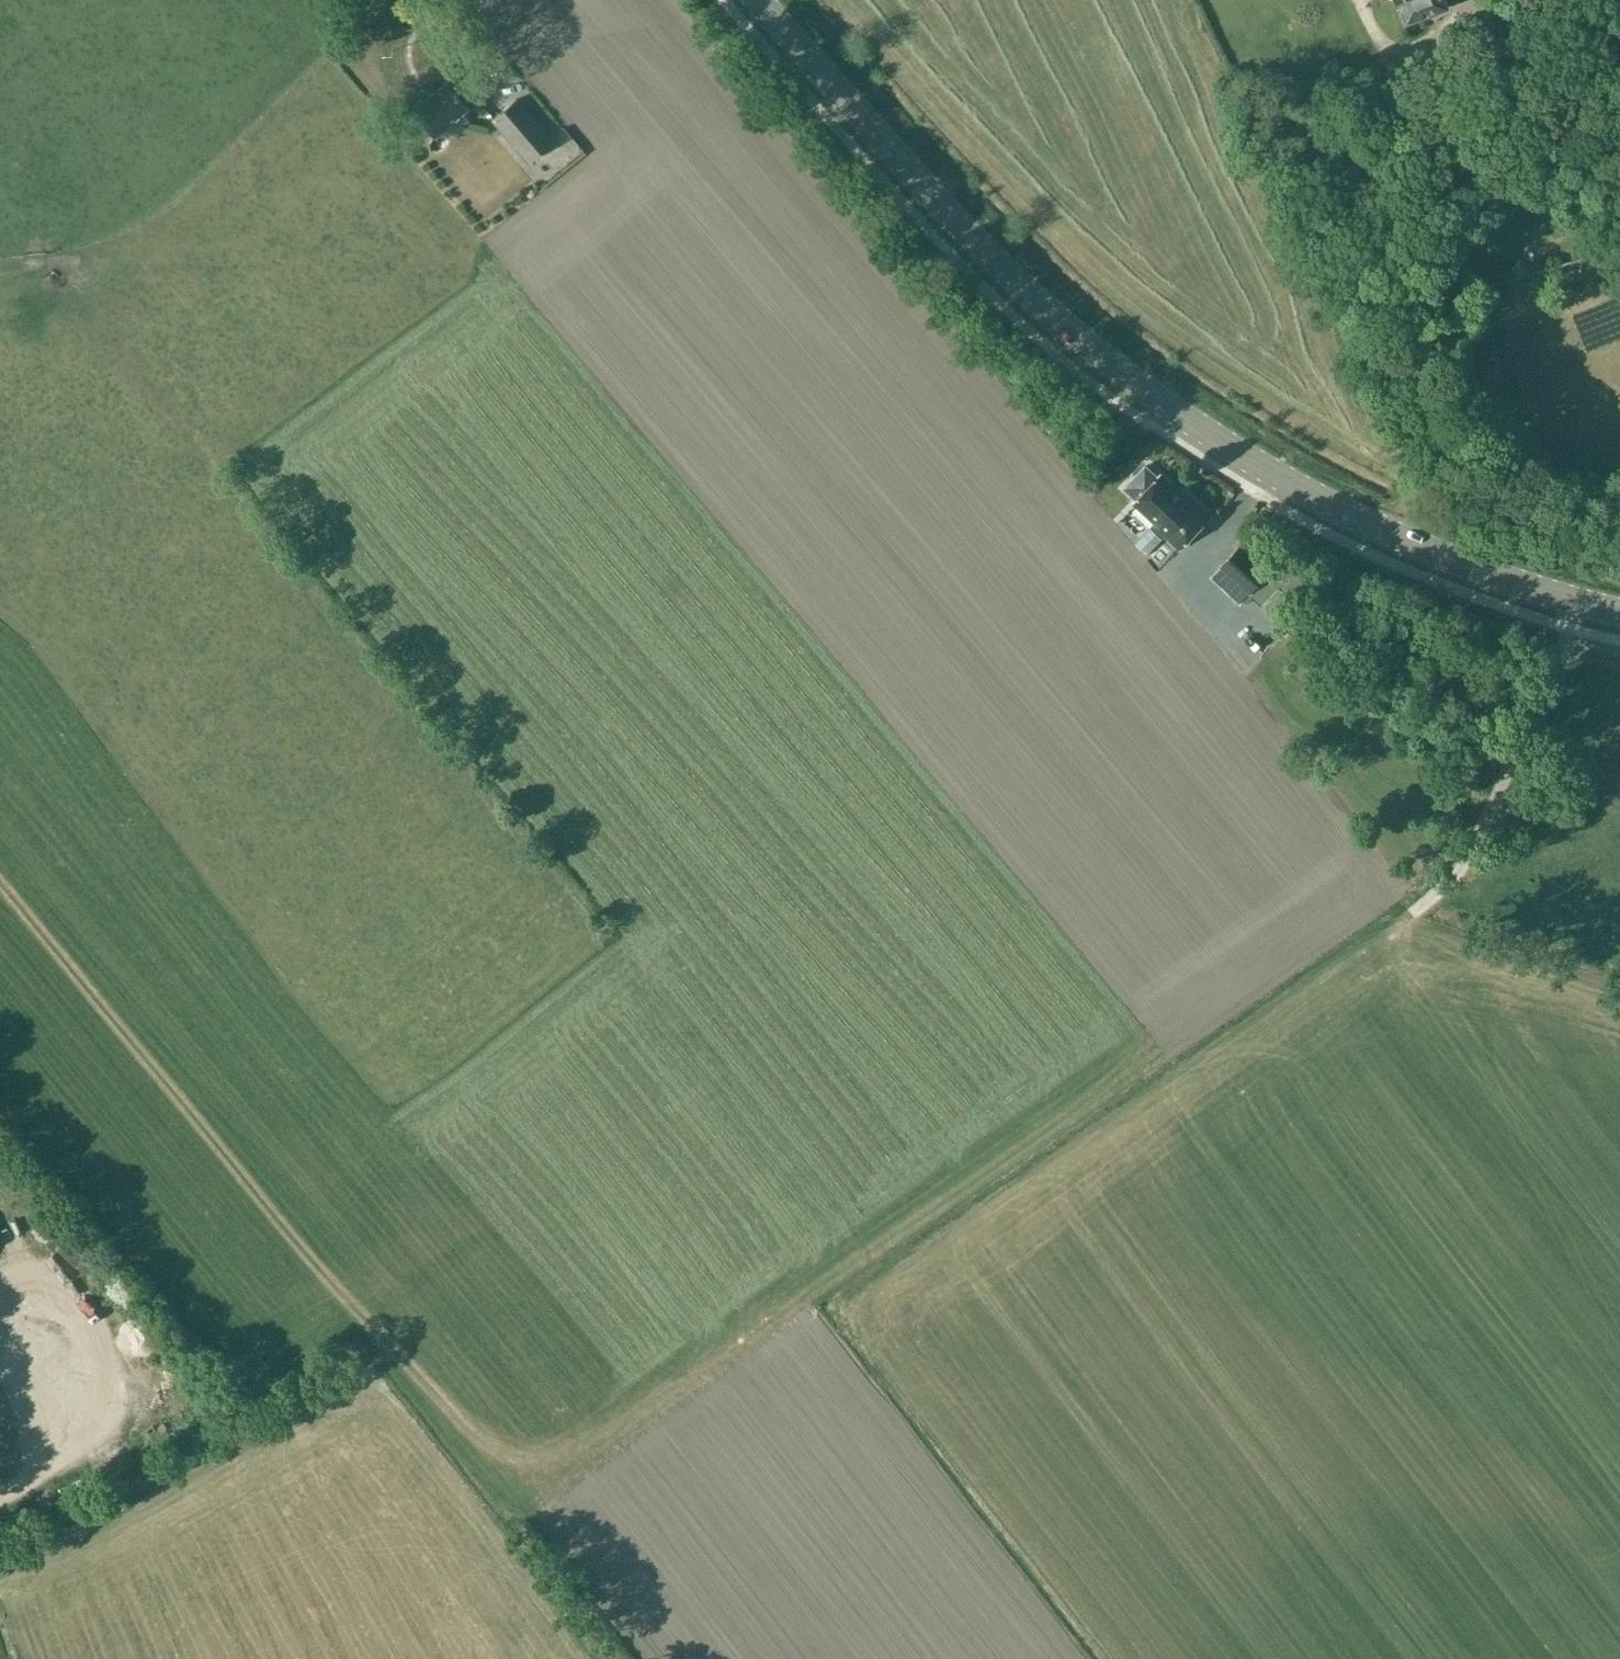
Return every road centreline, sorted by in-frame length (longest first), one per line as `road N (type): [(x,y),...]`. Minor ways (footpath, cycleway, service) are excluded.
road 1 (tertiary): [(1619,614),(1411,543),(1330,505),(1183,416),(1032,296),(758,0)]
road 2 (track): [(1391,533),(1411,490),(1340,310),(1398,191),(1405,137),(1395,61)]

